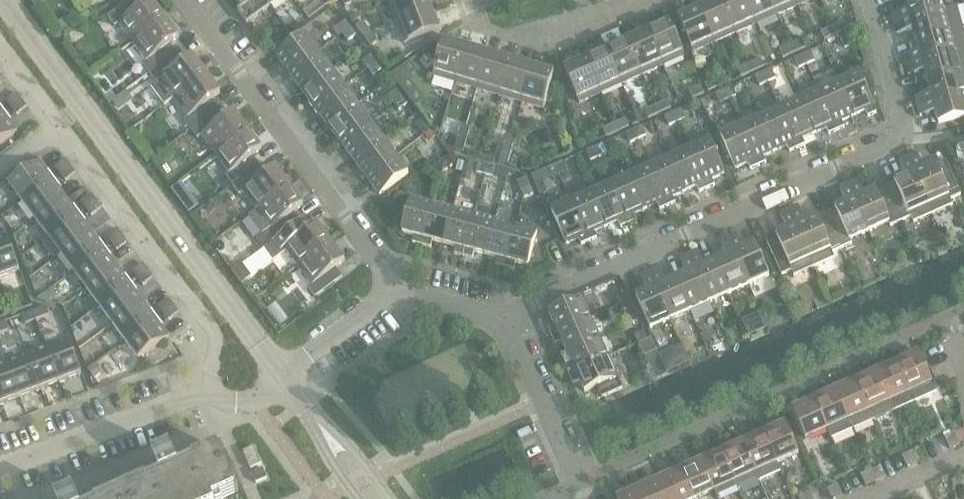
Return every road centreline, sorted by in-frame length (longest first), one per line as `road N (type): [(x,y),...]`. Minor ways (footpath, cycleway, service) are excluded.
road 1 (residential): [(868,0),(907,135),(500,319)]
road 2 (unclassified): [(283,377),(6,0)]
road 3 (residential): [(209,393),(208,326),(0,43)]
road 4 (residential): [(395,290),(182,0)]
road 5 (residential): [(0,466),(209,393)]
road 6 (residential): [(579,482),(500,319)]
road 7 (residential): [(390,498),(283,377)]
road 8 (residential): [(283,377),(358,498)]
road 9 (residential): [(283,377),(395,290)]

